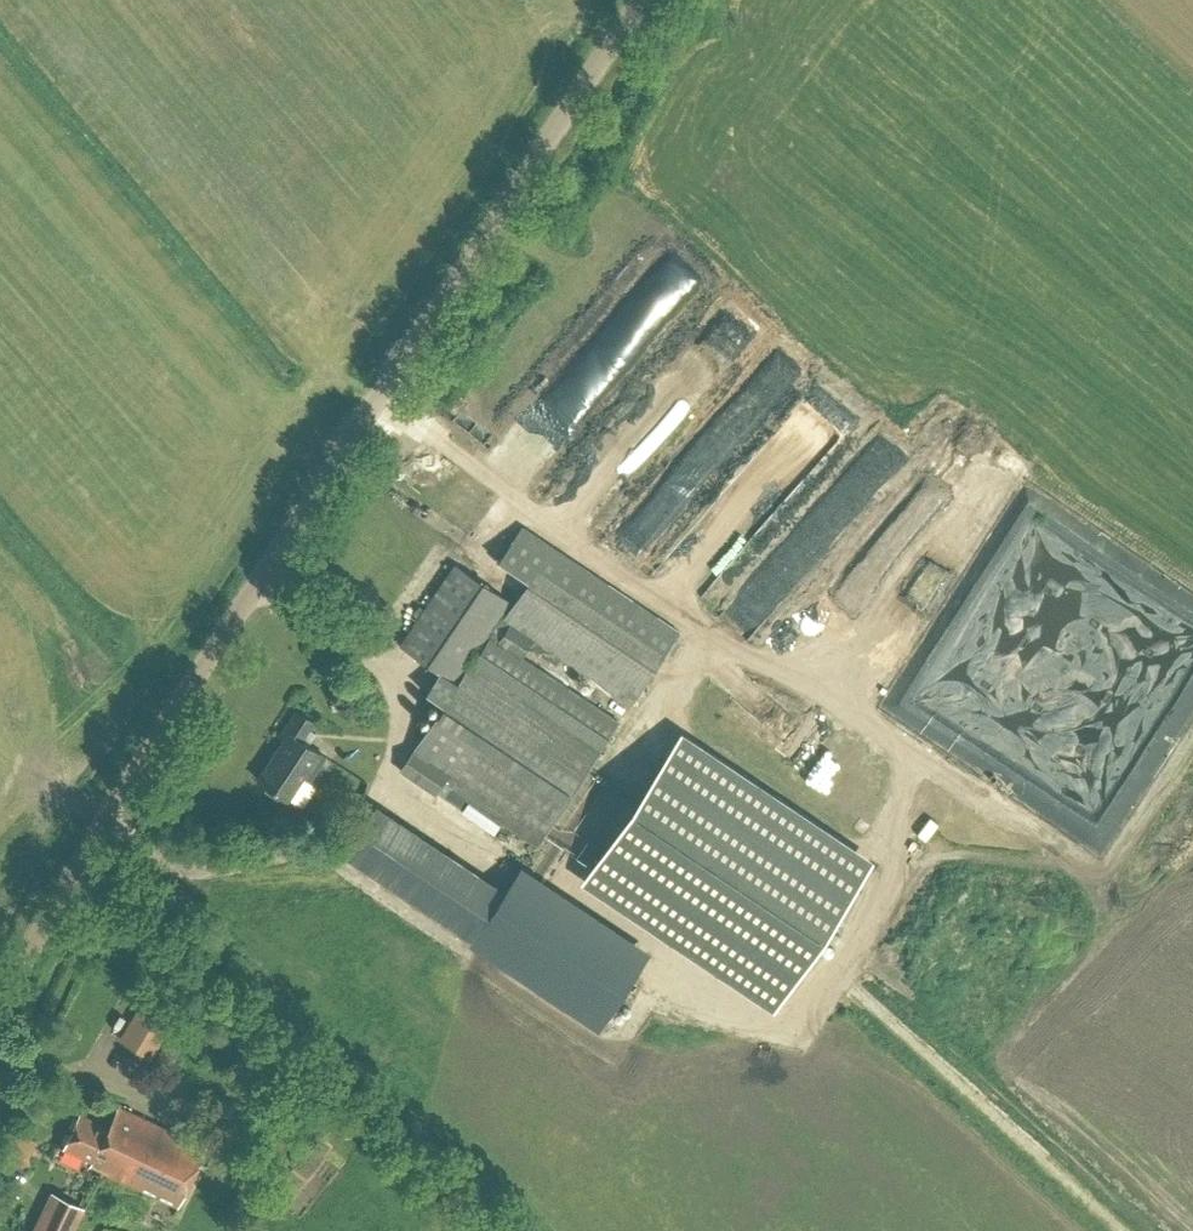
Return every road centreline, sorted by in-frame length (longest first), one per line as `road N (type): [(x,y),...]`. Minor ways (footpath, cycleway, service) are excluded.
road 1 (unclassified): [(0,1006),(116,803),(642,0)]

